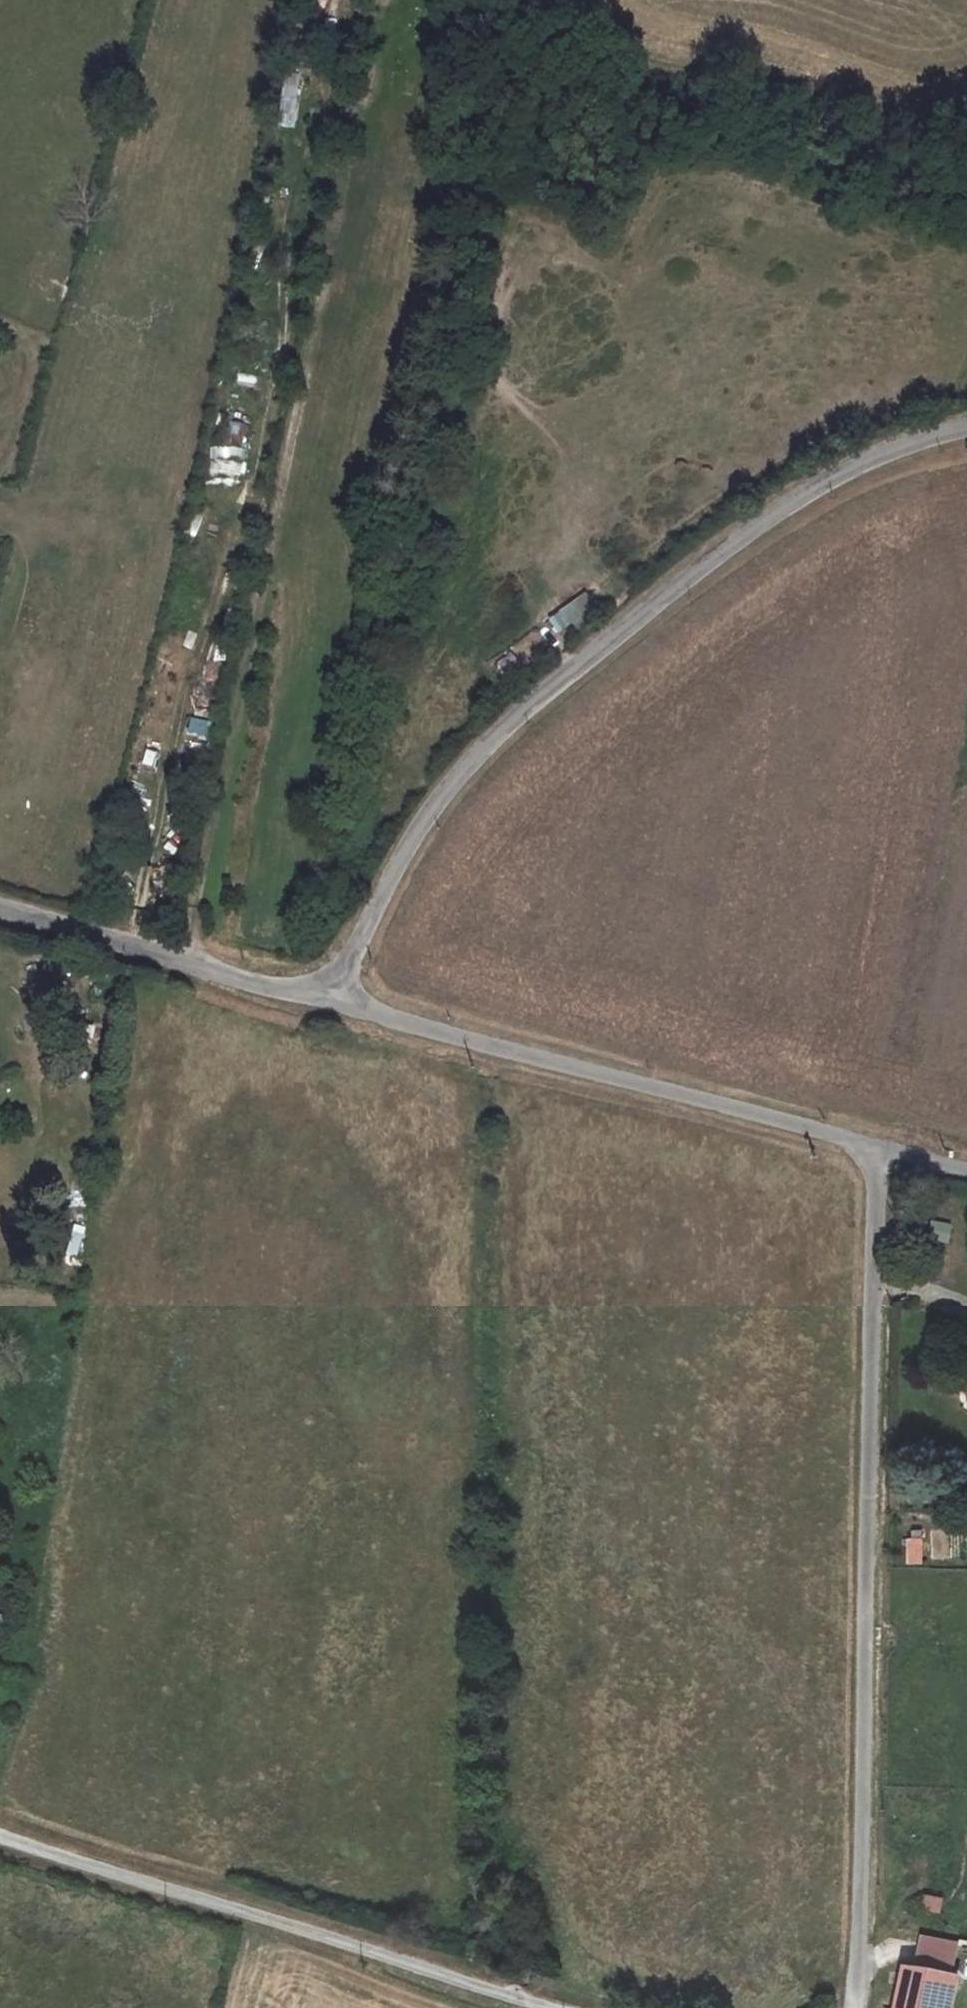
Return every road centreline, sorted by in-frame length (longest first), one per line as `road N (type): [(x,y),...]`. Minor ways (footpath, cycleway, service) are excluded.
road 1 (track): [(185,961),(385,0)]
road 2 (unclassified): [(335,999),(415,831),(507,728),(709,560),(837,471),(966,425)]
road 3 (unclassified): [(853,2007),(873,1148)]
road 4 (unclassified): [(0,1836),(563,2007)]
road 5 (unclassified): [(873,1148),(335,999)]
road 6 (unclassified): [(0,908),(335,999)]

